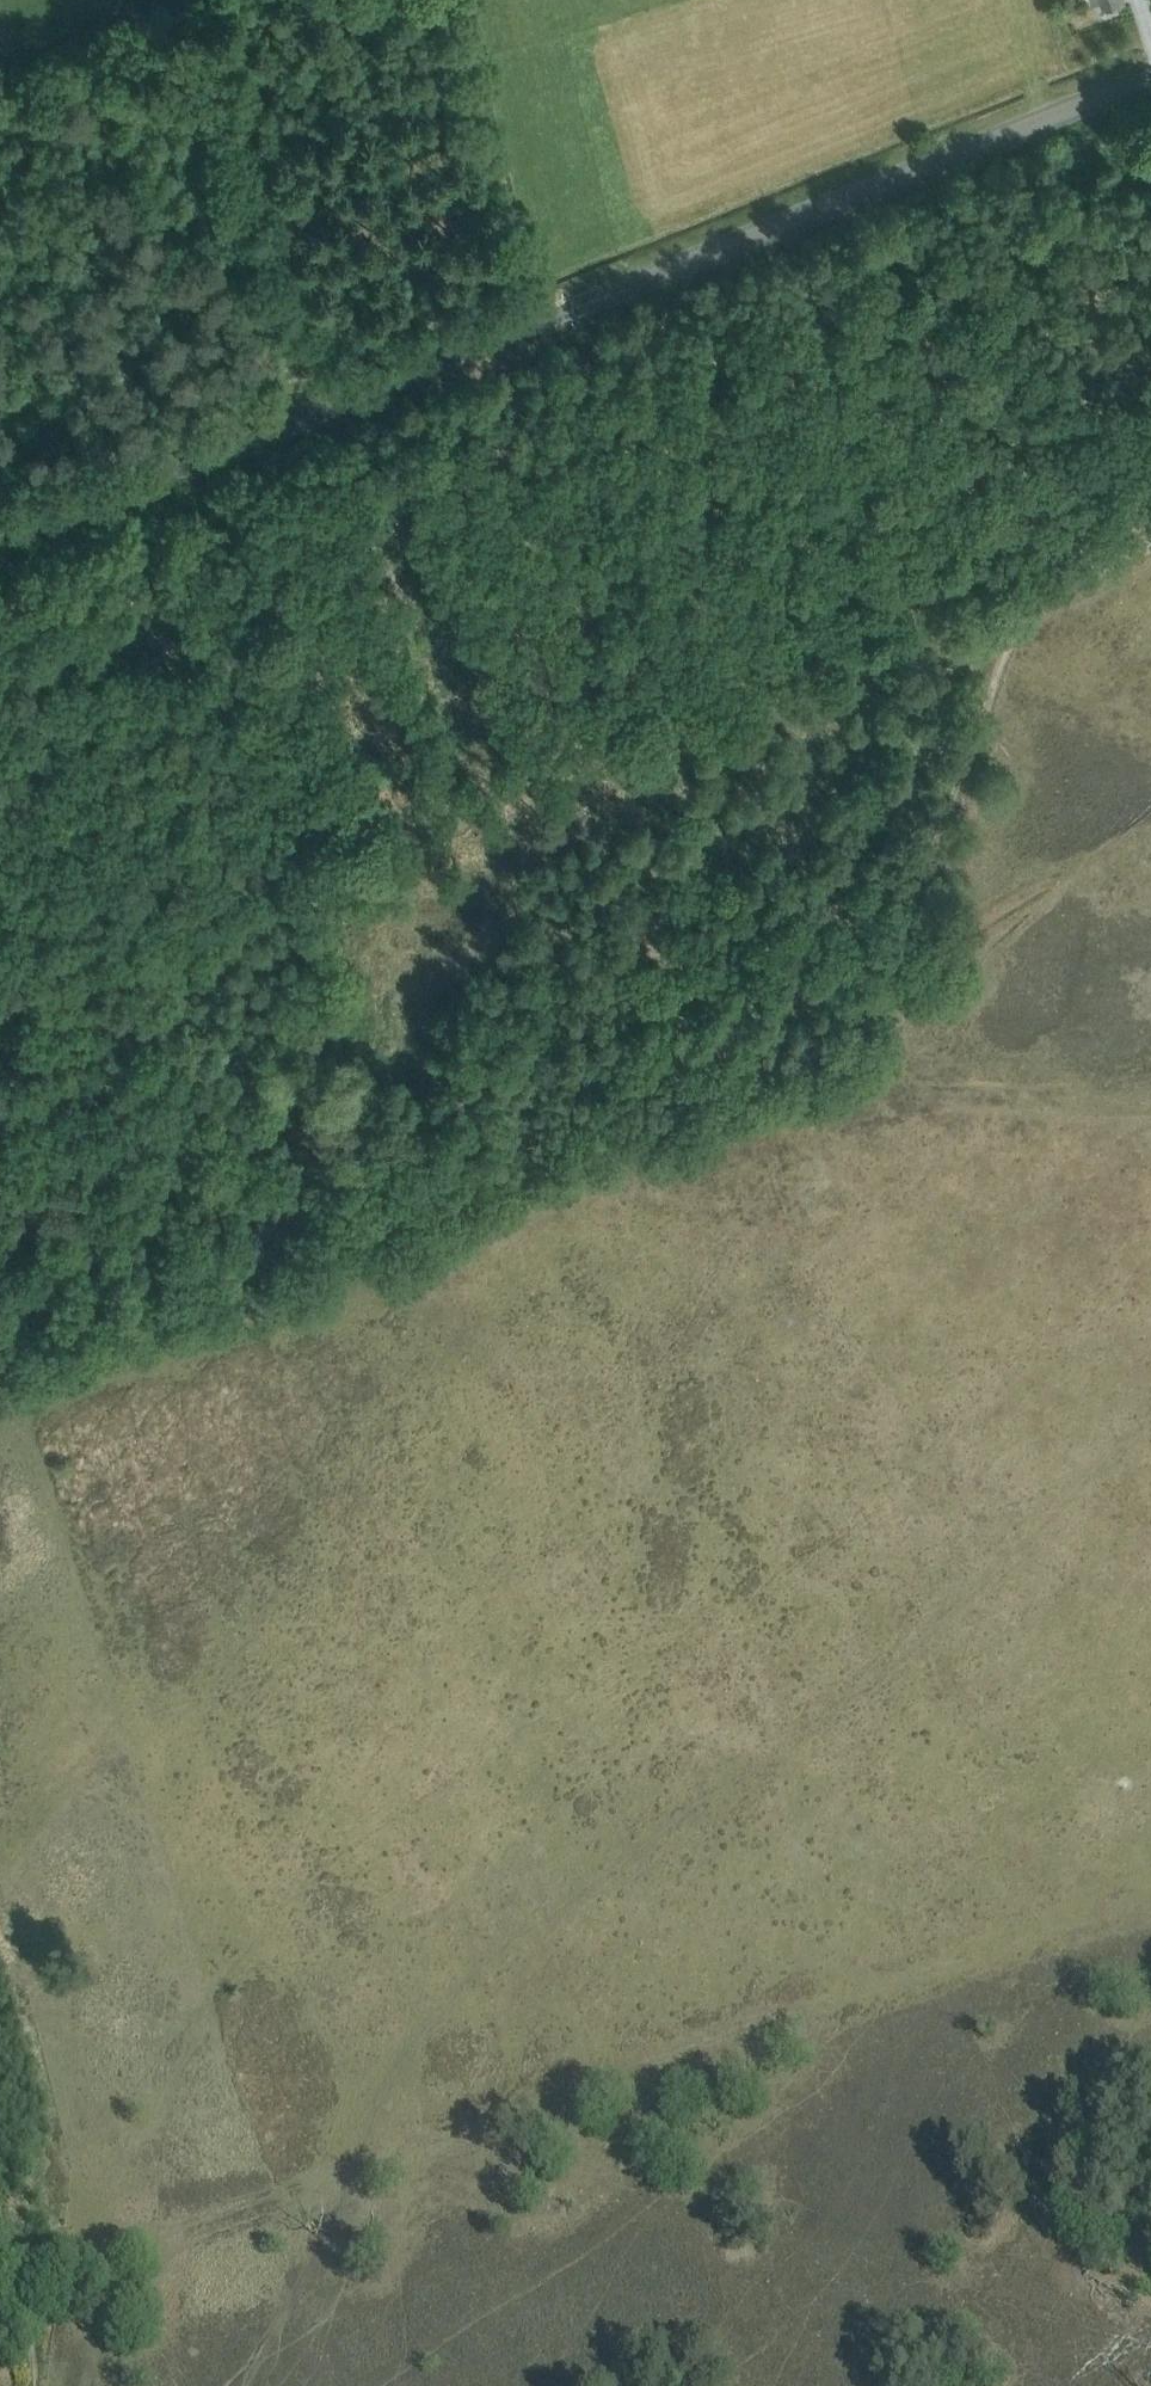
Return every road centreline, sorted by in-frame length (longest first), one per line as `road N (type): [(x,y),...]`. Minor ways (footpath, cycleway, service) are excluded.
road 1 (tertiary): [(0,538),(1150,77)]

